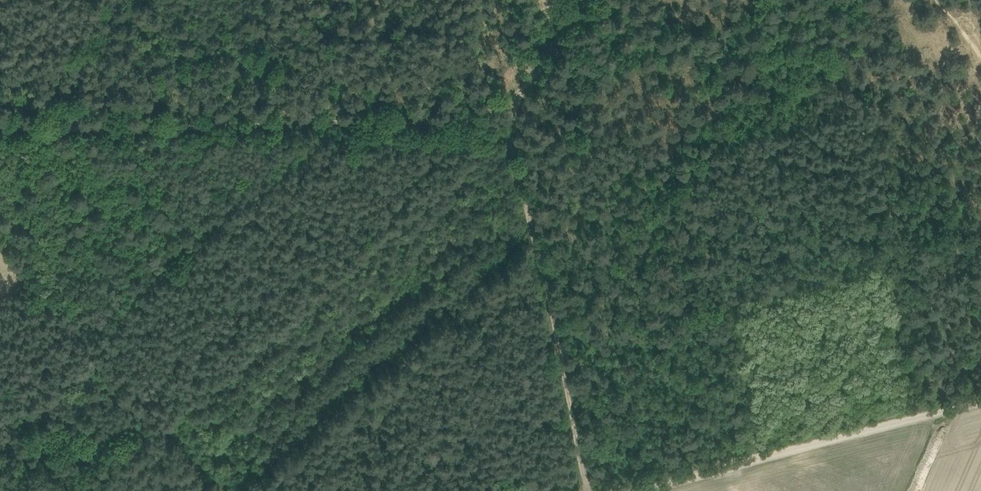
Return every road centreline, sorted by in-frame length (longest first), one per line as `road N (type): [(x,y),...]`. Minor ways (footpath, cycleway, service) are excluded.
road 1 (track): [(515,147),(483,120),(0,125)]
road 2 (track): [(583,0),(525,89),(515,147),(594,490)]
road 3 (track): [(638,490),(980,402)]

